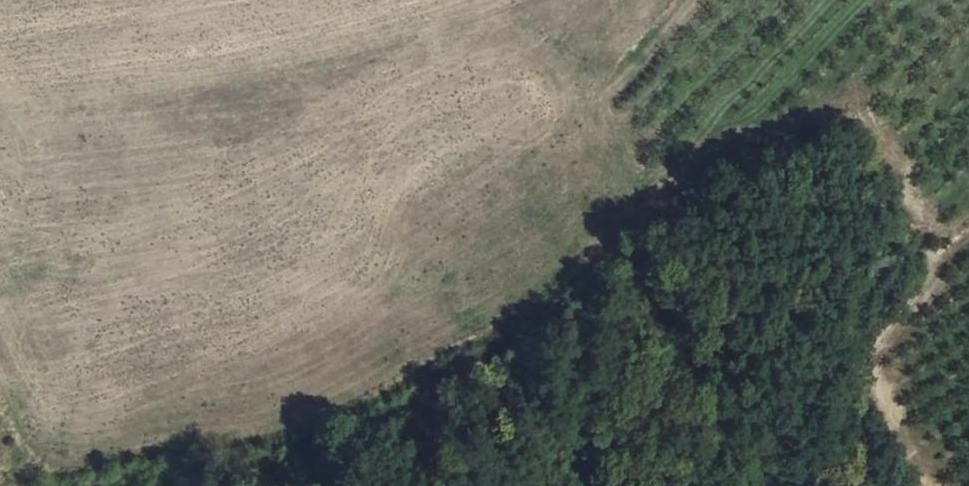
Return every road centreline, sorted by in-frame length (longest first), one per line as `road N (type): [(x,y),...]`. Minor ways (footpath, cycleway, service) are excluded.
road 1 (track): [(929,485),(868,353),(968,233)]

